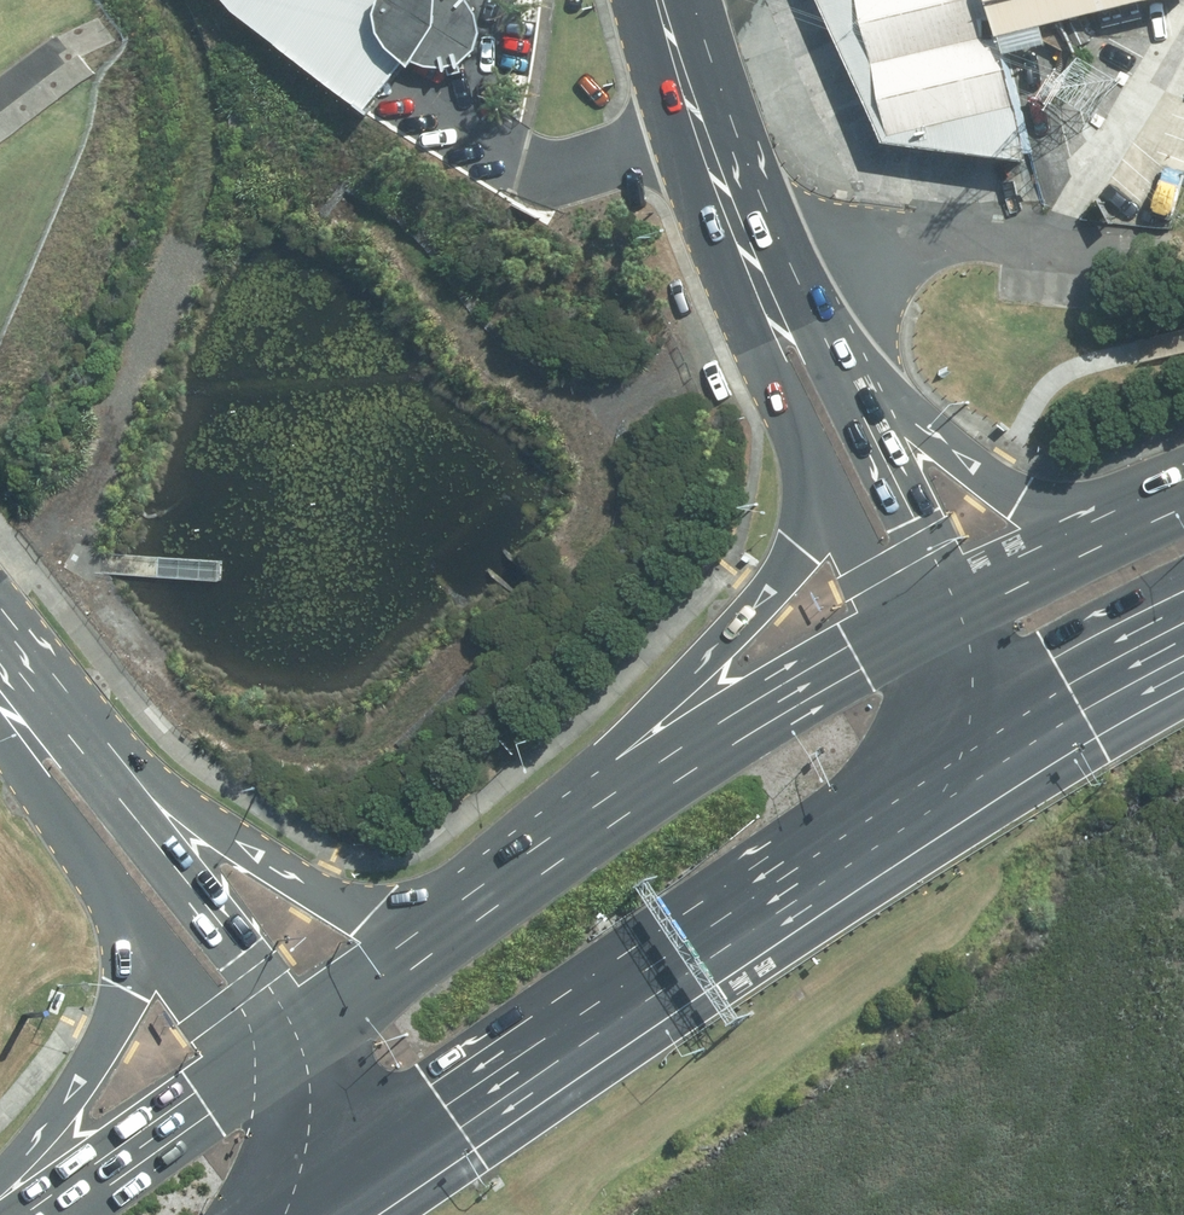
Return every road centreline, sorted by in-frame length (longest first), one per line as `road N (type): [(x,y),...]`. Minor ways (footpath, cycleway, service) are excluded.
road 1 (primary): [(974,757),(418,1152)]
road 2 (track): [(60,514),(102,596),(181,699),(251,738),(311,742),(367,725),(479,636)]
road 3 (track): [(762,301),(629,403),(589,416),(543,409),(460,344),(404,257),(353,224)]
road 4 (primary): [(599,839),(684,689),(786,559),(800,481),(793,418)]
road 5 (primary): [(125,772),(316,902),(472,926)]
road 6 (primary): [(0,1208),(115,1014),(123,951),(95,865)]
road 7 (track): [(0,564),(60,514),(101,460),(187,245)]
road 8 (primary): [(599,839),(907,641)]
road 9 (primary): [(125,772),(329,1025)]
road 10 (secondary): [(652,0),(762,301)]
road 11 (primary): [(868,420),(1023,492),(1145,524)]
road 12 (primary): [(249,1082),(95,865)]
road 13 (secondary): [(907,641),(793,418)]
road 14 (primary): [(66,1214),(249,1082)]
road 15 (secondary): [(868,420),(961,613)]
road 16 (primary): [(961,613),(1145,524)]
road 17 (primary): [(1183,639),(1020,729)]
road 18 (primary): [(0,642),(125,772)]
road 19 (primary): [(329,1025),(472,926)]
road 20 (primary): [(95,865),(0,734)]
road 21 (secondary): [(762,301),(868,420)]
road 22 (primary): [(338,1211),(249,1082)]
road 23 (primary): [(329,1025),(418,1152)]
road 24 (primary): [(472,926),(599,839)]
road 25 (secondary): [(974,757),(907,641)]
road 26 (track): [(589,416),(588,483),(564,544)]
road 27 (secondary): [(961,613),(1020,729)]
road 28 (secondary): [(793,418),(762,301)]

